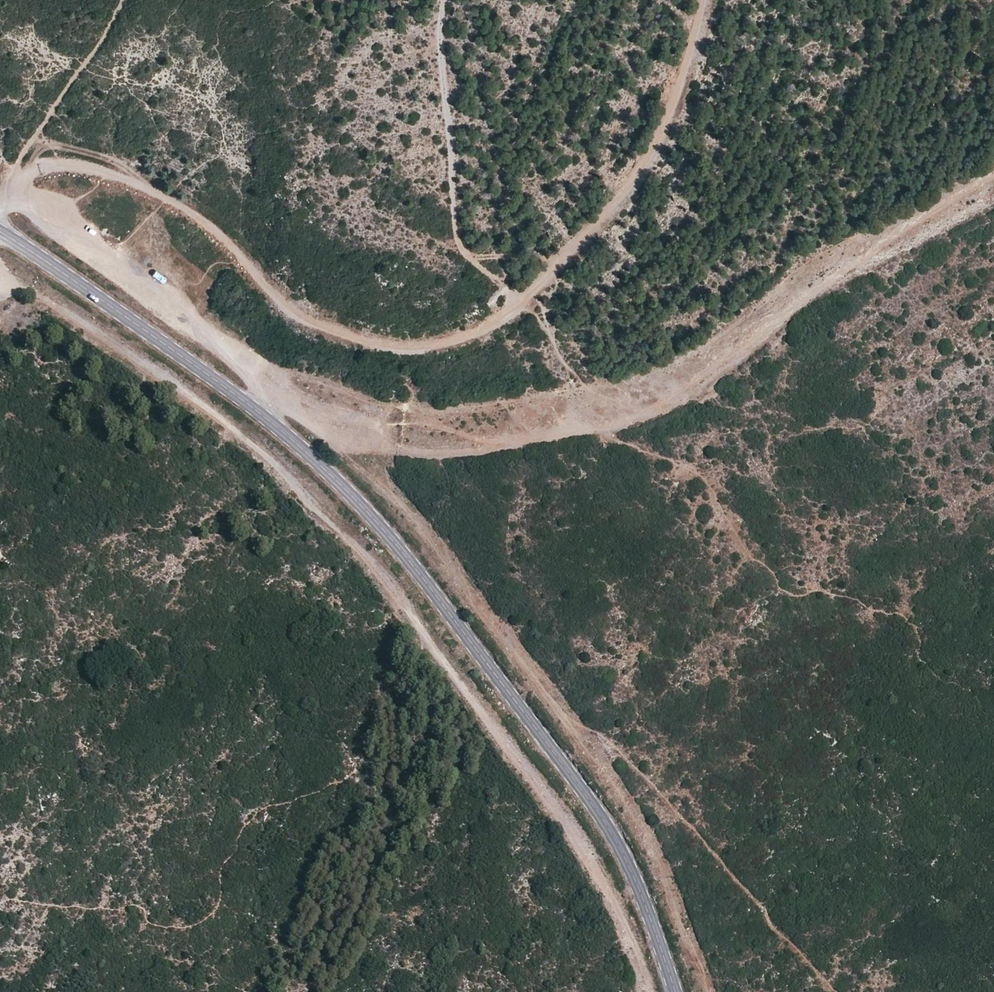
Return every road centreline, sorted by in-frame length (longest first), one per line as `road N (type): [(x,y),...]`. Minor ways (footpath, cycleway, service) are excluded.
road 1 (track): [(0,208),(27,206),(61,239),(346,447),(432,455),(596,430),(640,409),(699,379),(830,270),(993,173)]
road 2 (secondary): [(675,991),(608,831),(375,517),(242,401),(0,230)]
road 3 (track): [(0,272),(209,411),(376,569),(581,846),(644,991)]
road 4 (track): [(706,0),(668,126),(617,207),(510,314),(444,343),(386,346),(303,318),(202,225),(103,173),(44,168),(19,178),(0,200)]
road 5 (track): [(522,301),(463,256),(453,231),(442,0)]
road 6 (track): [(19,178),(18,162),(126,0)]
road 7 (track): [(522,301),(545,313),(582,386),(611,423)]

